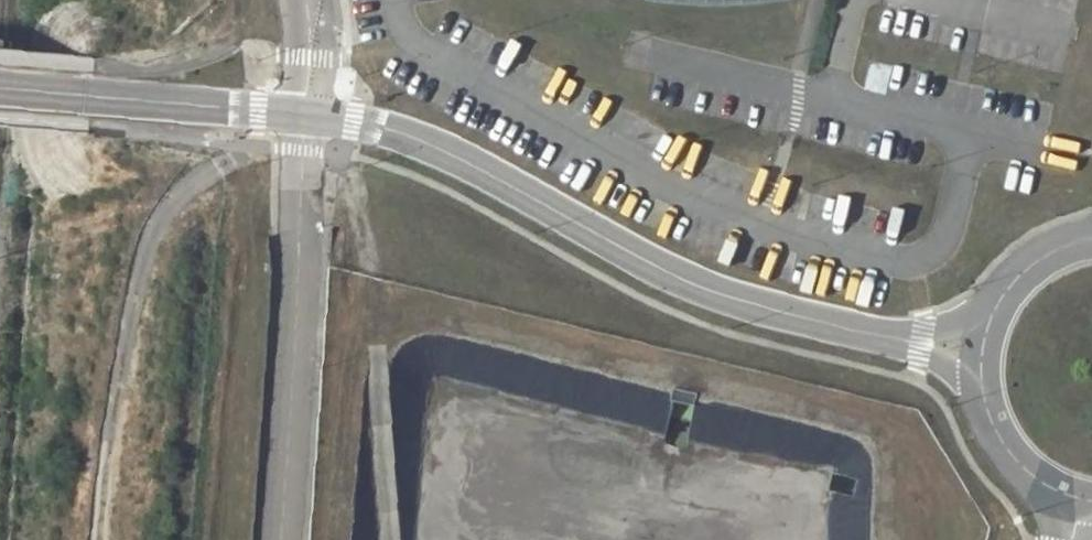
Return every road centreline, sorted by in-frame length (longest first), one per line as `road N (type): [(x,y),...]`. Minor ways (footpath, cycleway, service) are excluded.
road 1 (unclassified): [(303,112),(421,140),(652,265),(736,299),(982,353)]
road 2 (unclassified): [(273,539),(303,112)]
road 3 (unclassified): [(0,91),(303,112)]
road 4 (unclassified): [(982,353),(994,428),(1016,459),(1081,498)]
road 5 (unclassified): [(1091,241),(1037,262),(1010,287),(982,353)]

